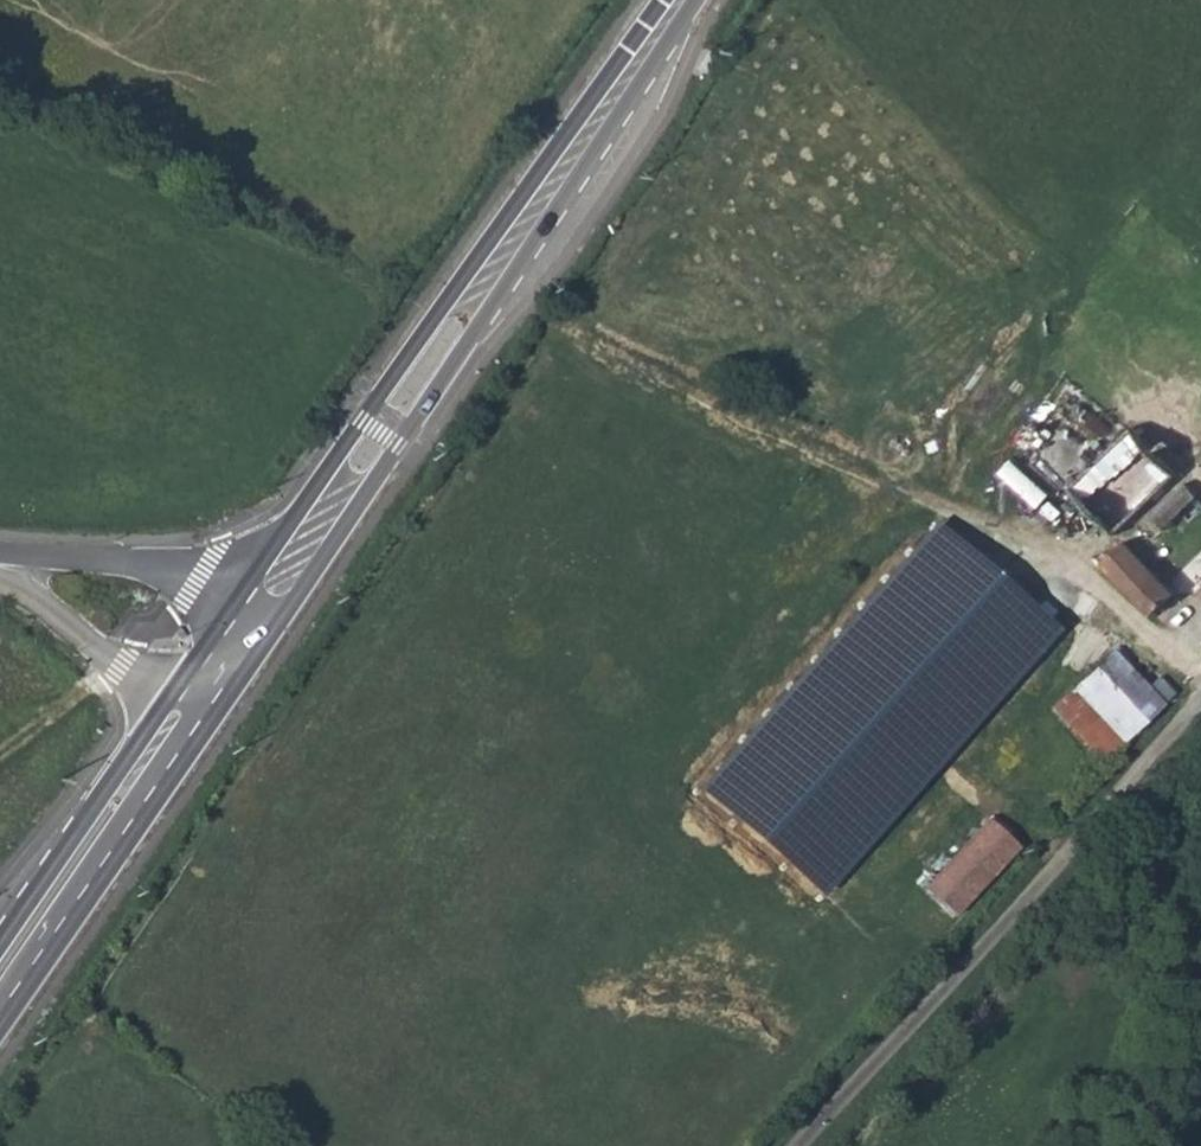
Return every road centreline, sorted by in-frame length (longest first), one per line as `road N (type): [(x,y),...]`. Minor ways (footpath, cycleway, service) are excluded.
road 1 (secondary): [(223,696),(499,300),(696,0)]
road 2 (secondary): [(662,0),(241,589)]
road 3 (unclassified): [(1200,705),(808,1145)]
road 4 (secondary): [(0,1027),(206,721)]
road 5 (secondary): [(171,696),(0,944)]
road 6 (unclassified): [(241,589),(199,567),(0,561)]
road 7 (track): [(1009,533),(1102,588),(1200,669)]
road 8 (unclassified): [(0,574),(171,696)]
road 9 (secondary): [(241,589),(171,696)]

